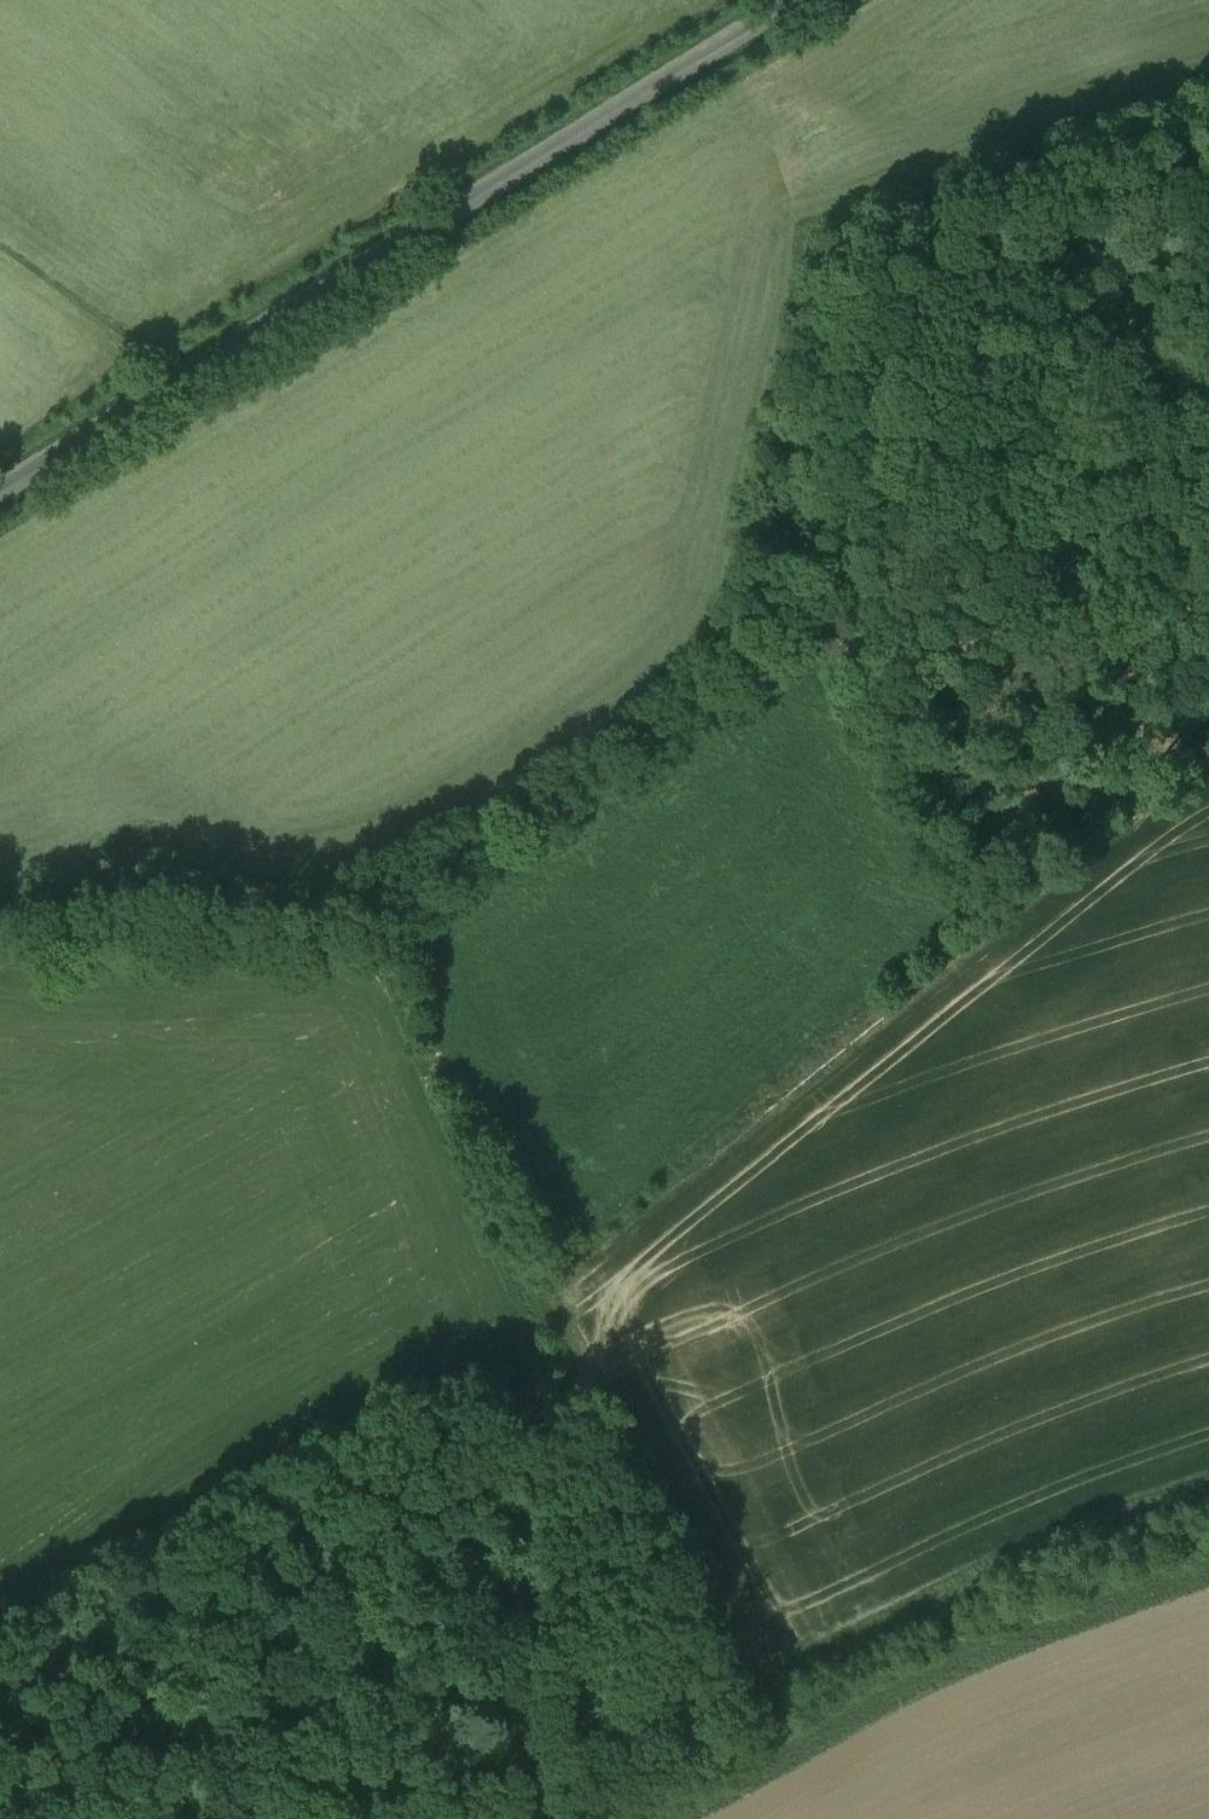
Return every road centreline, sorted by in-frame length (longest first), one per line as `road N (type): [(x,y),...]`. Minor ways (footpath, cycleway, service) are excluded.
road 1 (track): [(1208,770),(562,1279),(562,1317),(591,1392),(0,1786)]
road 2 (unclassified): [(794,0),(0,487)]

